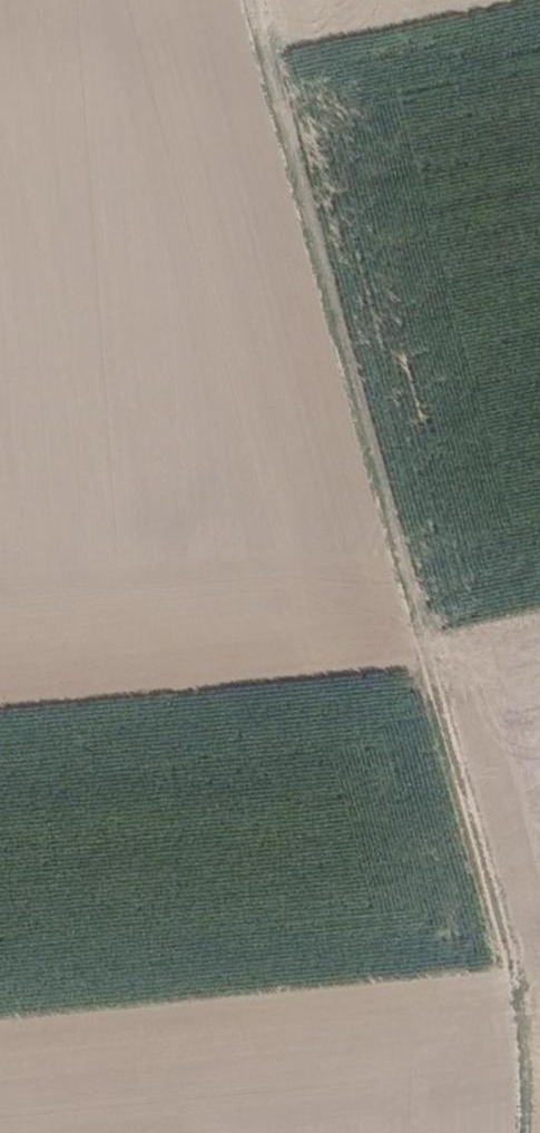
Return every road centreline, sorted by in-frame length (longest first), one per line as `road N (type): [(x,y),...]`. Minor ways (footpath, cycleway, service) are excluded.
road 1 (track): [(247,0),(525,1001),(539,1078)]

